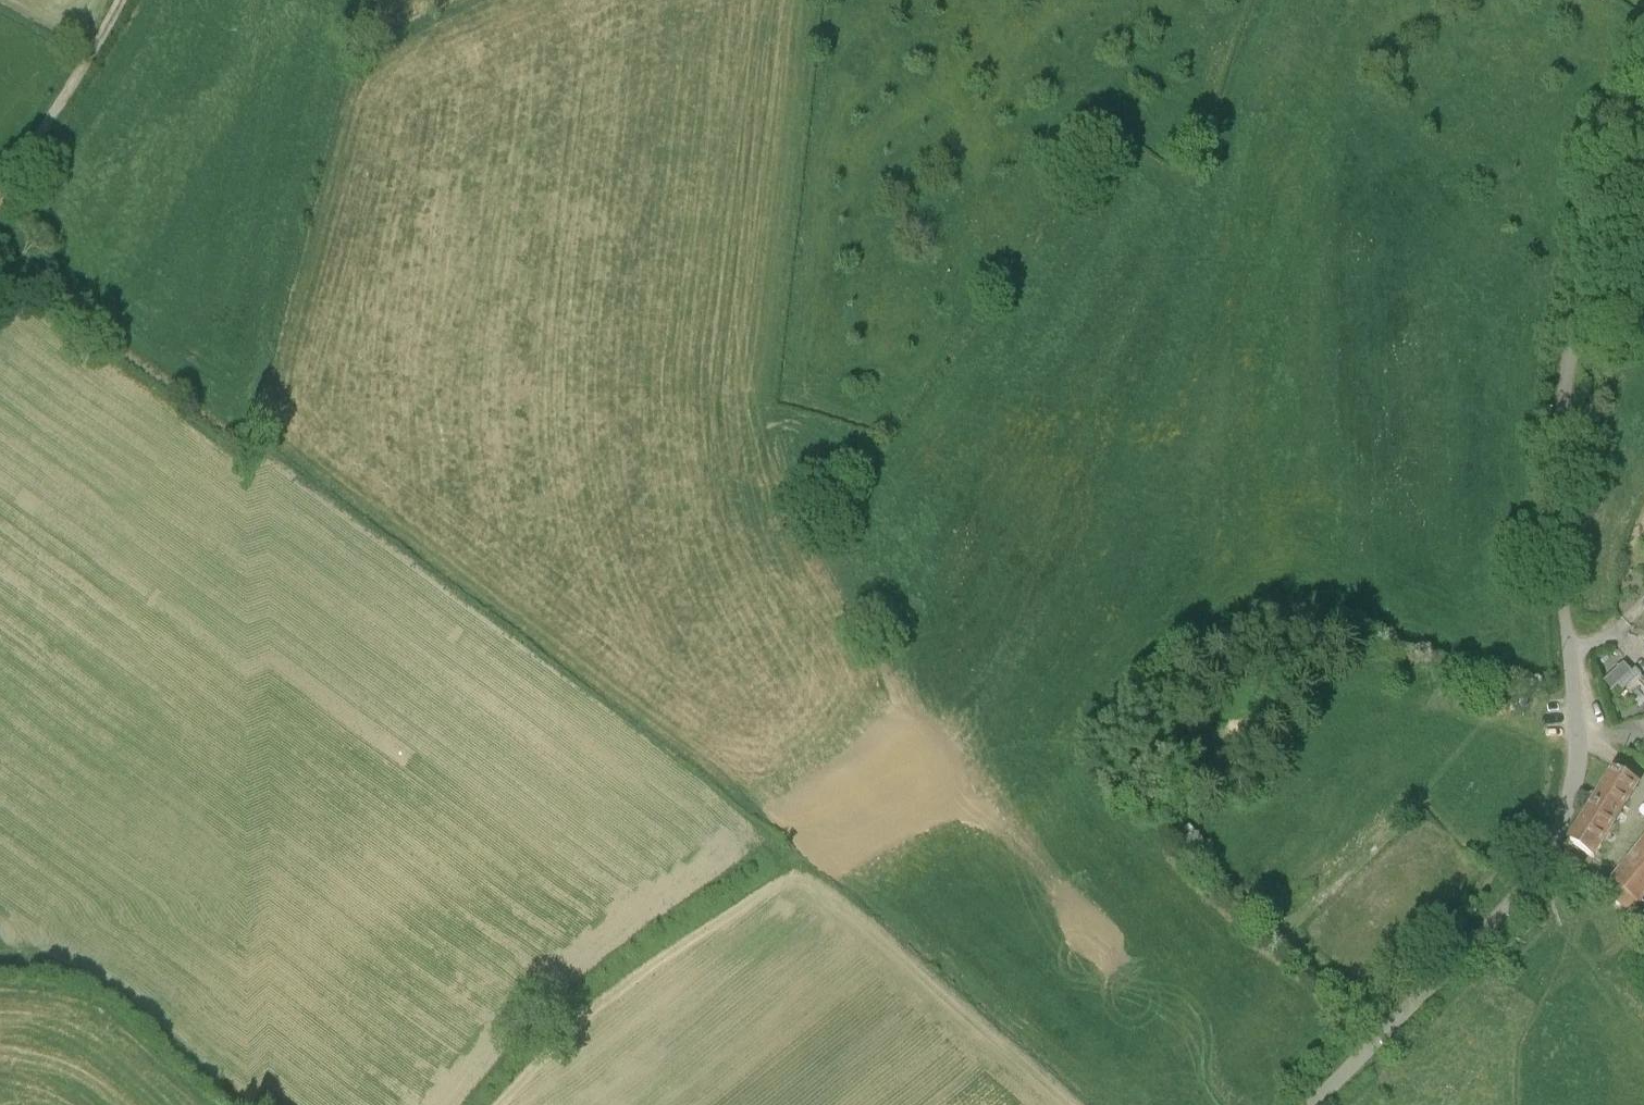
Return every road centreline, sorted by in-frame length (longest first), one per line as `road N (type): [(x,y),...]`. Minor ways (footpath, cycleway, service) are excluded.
road 1 (unclassified): [(1643,196),(1591,373),(1564,536),(1579,817),(1552,888),(1499,956),(1351,1104)]
road 2 (track): [(0,208),(122,0)]

